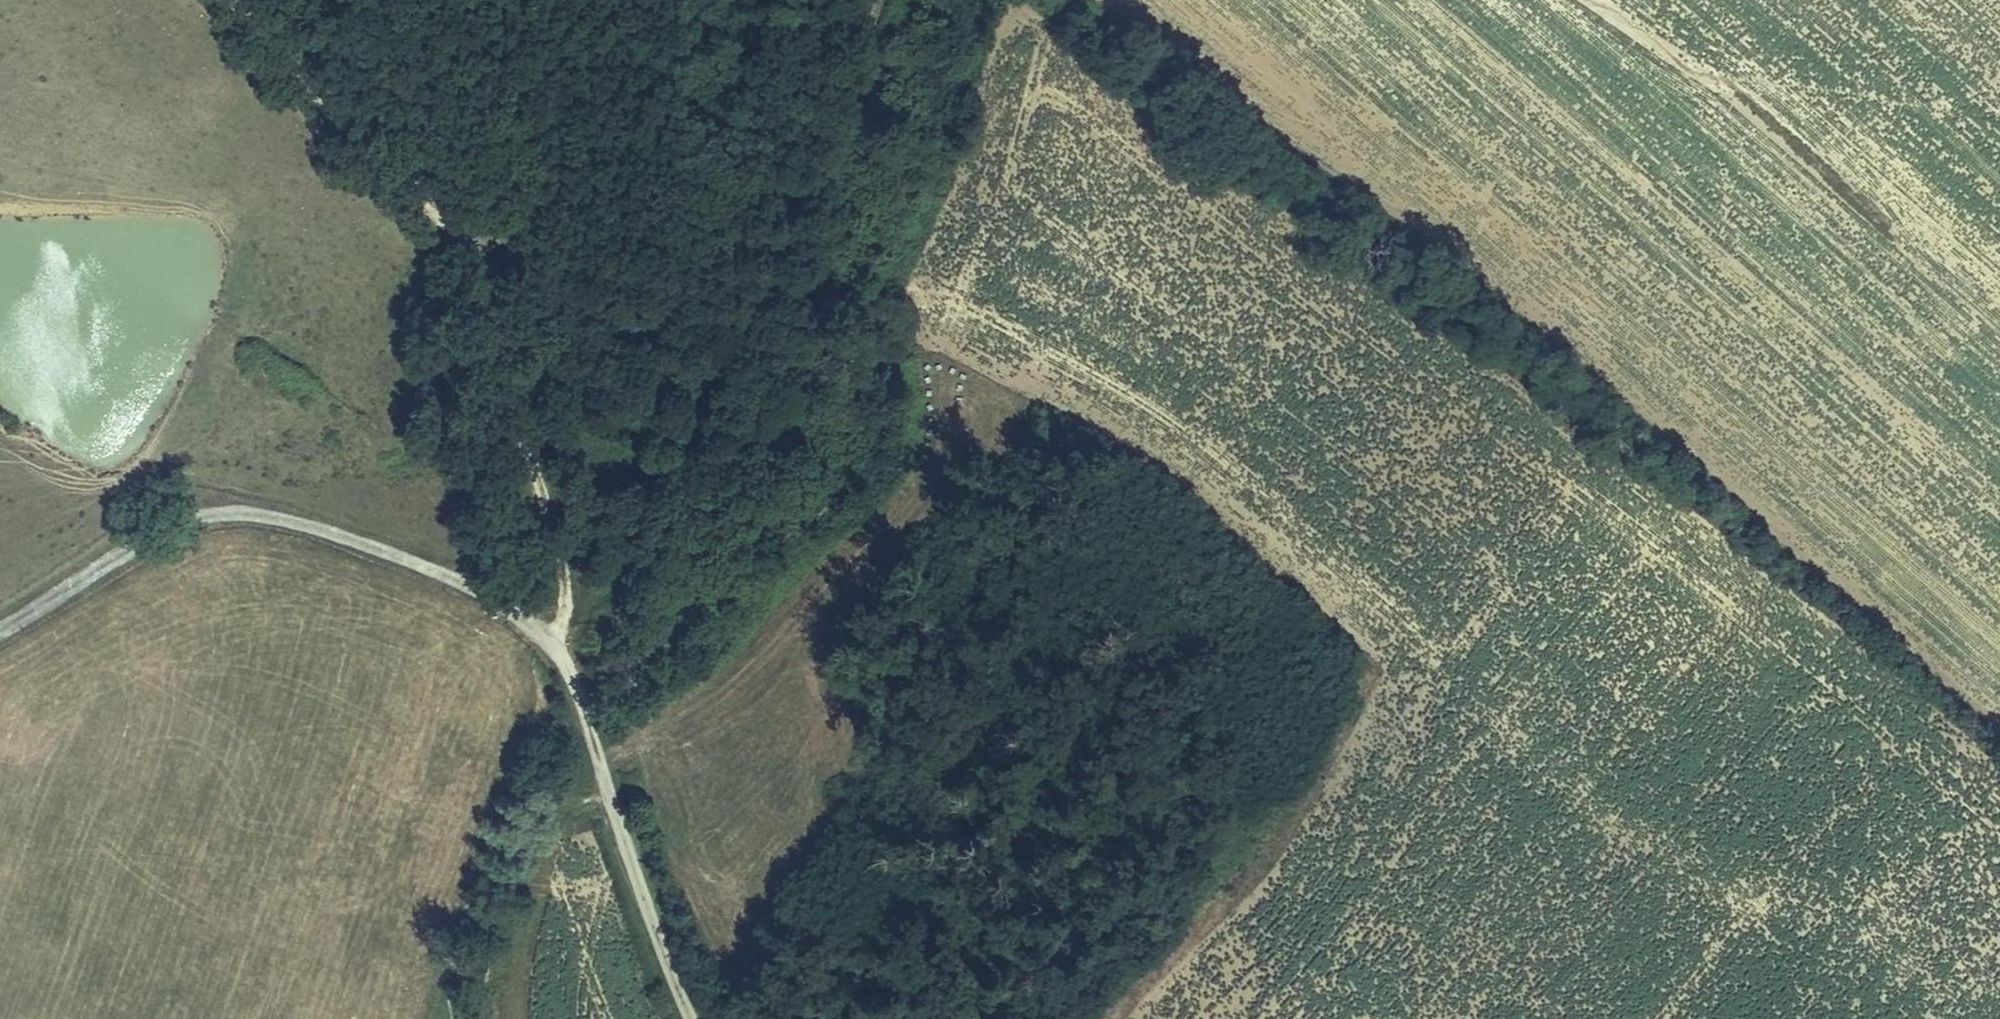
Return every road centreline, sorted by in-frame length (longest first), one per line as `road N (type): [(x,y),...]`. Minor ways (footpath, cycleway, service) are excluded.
road 1 (track): [(551,641),(563,623),(564,586),(539,438),(480,254),(440,197),(210,0)]

